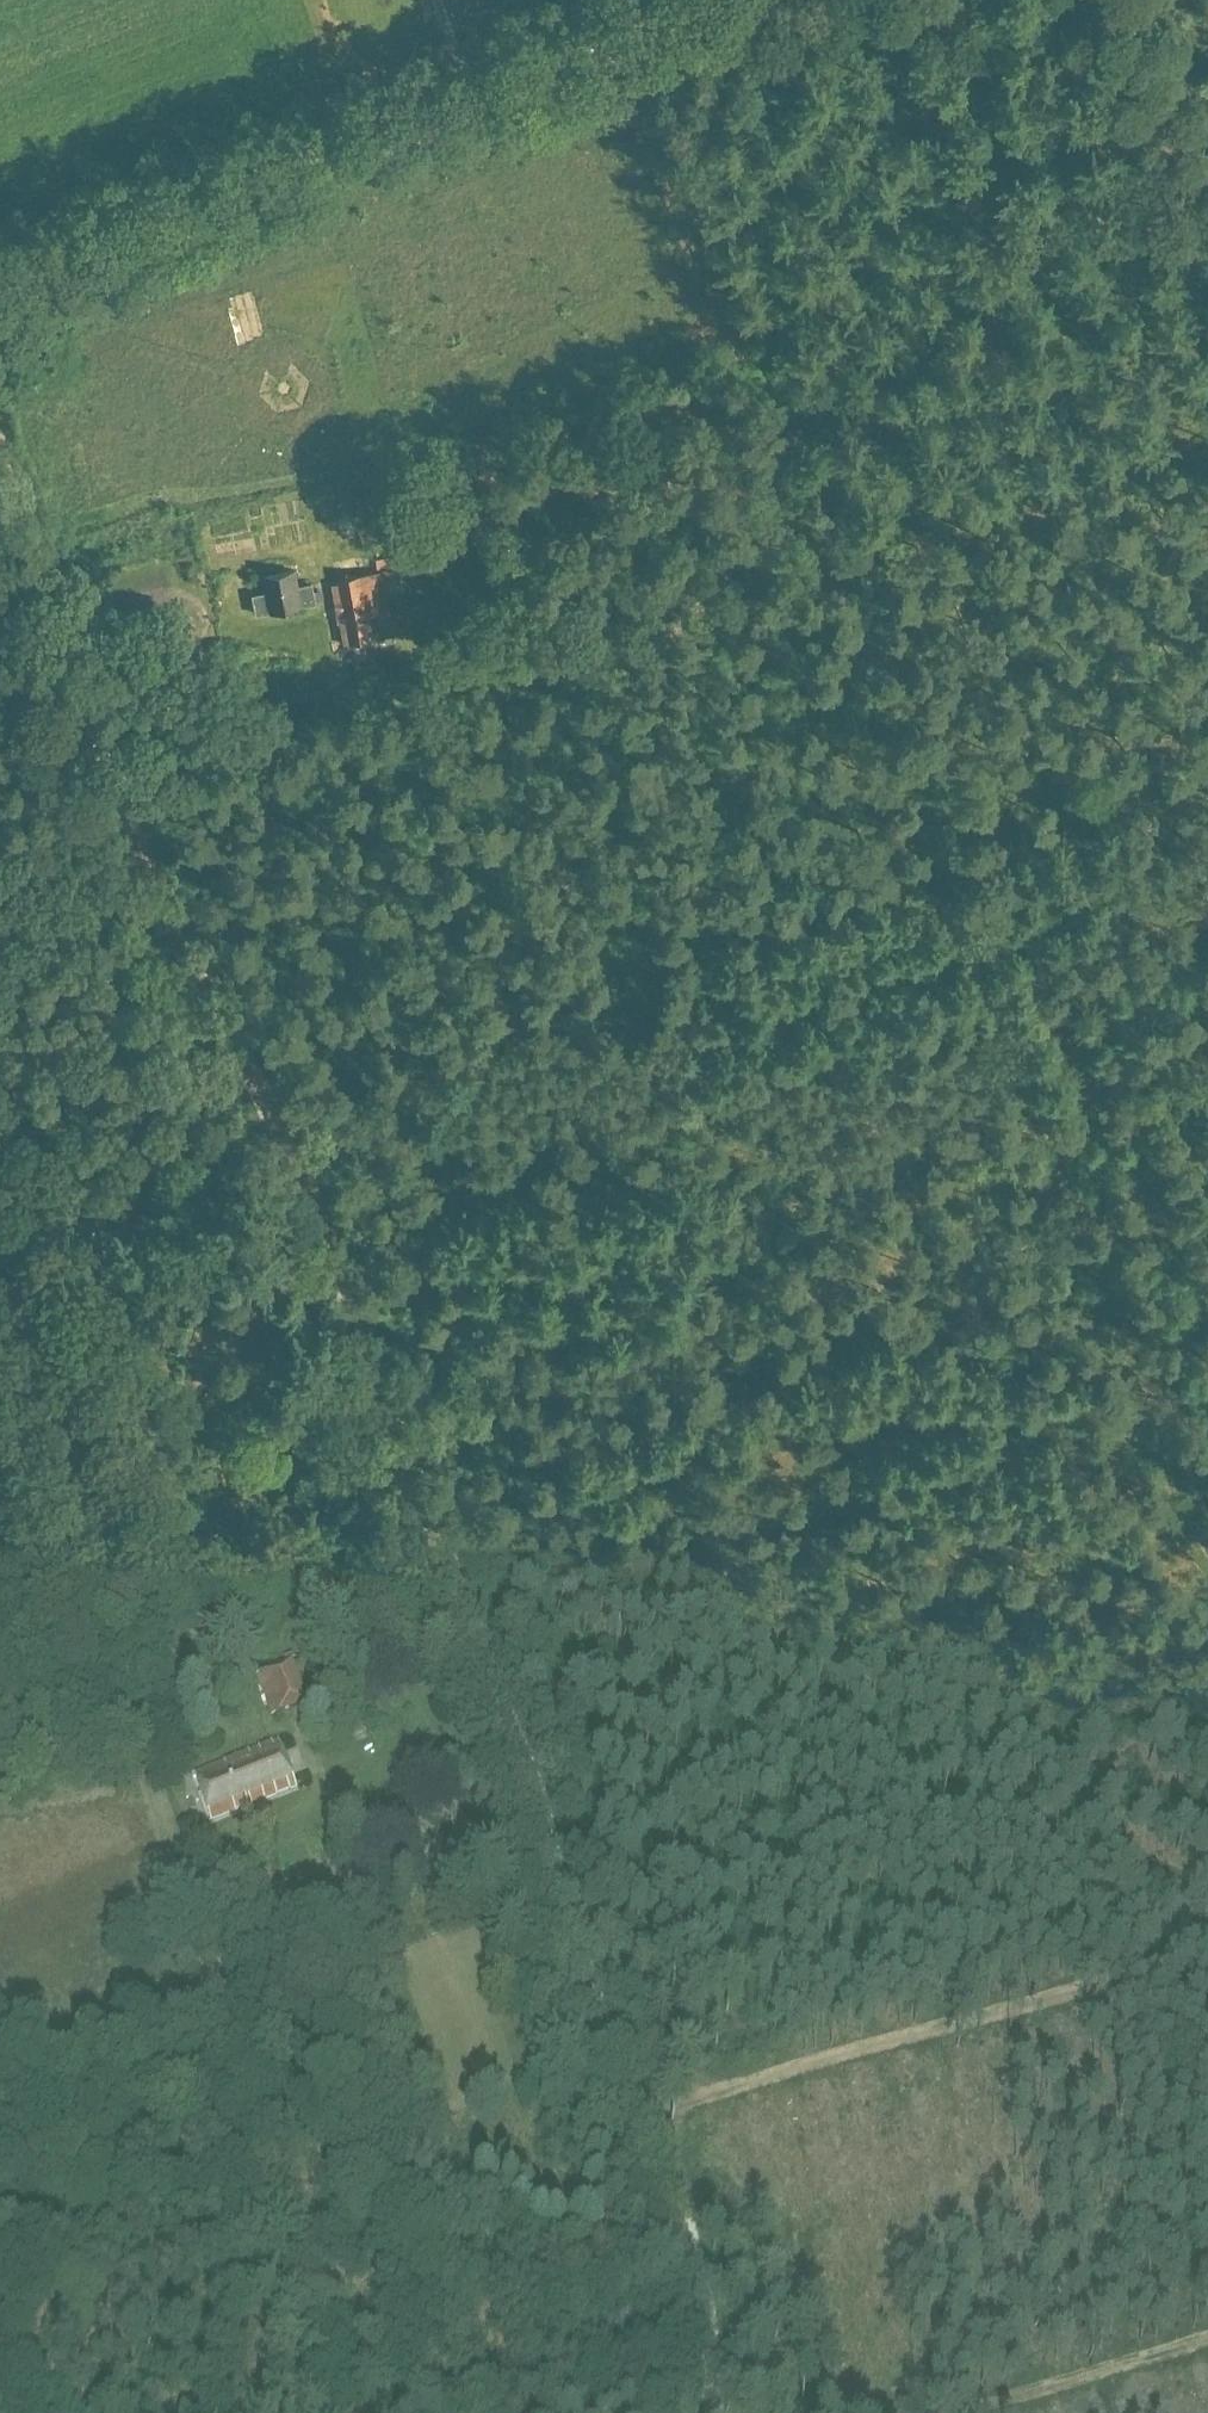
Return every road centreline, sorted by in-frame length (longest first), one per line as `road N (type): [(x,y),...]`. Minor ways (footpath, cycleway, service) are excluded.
road 1 (track): [(714,2412),(706,2327),(677,2203),(596,1990),(463,1590),(328,1224),(161,891),(0,430)]
road 2 (track): [(0,286),(682,0)]

